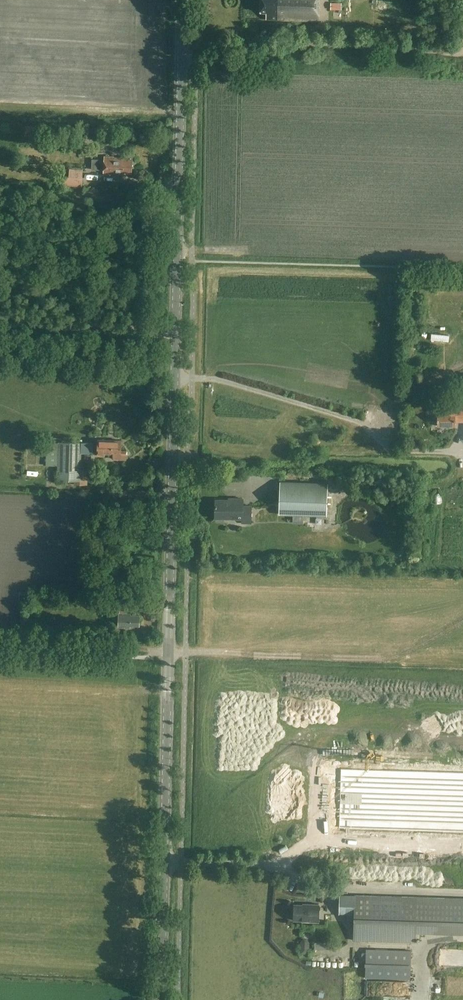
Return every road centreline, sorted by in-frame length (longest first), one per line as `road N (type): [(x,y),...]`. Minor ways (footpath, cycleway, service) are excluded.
road 1 (tertiary): [(161,999),(182,0)]
road 2 (track): [(0,641),(168,654)]
road 3 (track): [(133,331),(0,325)]

